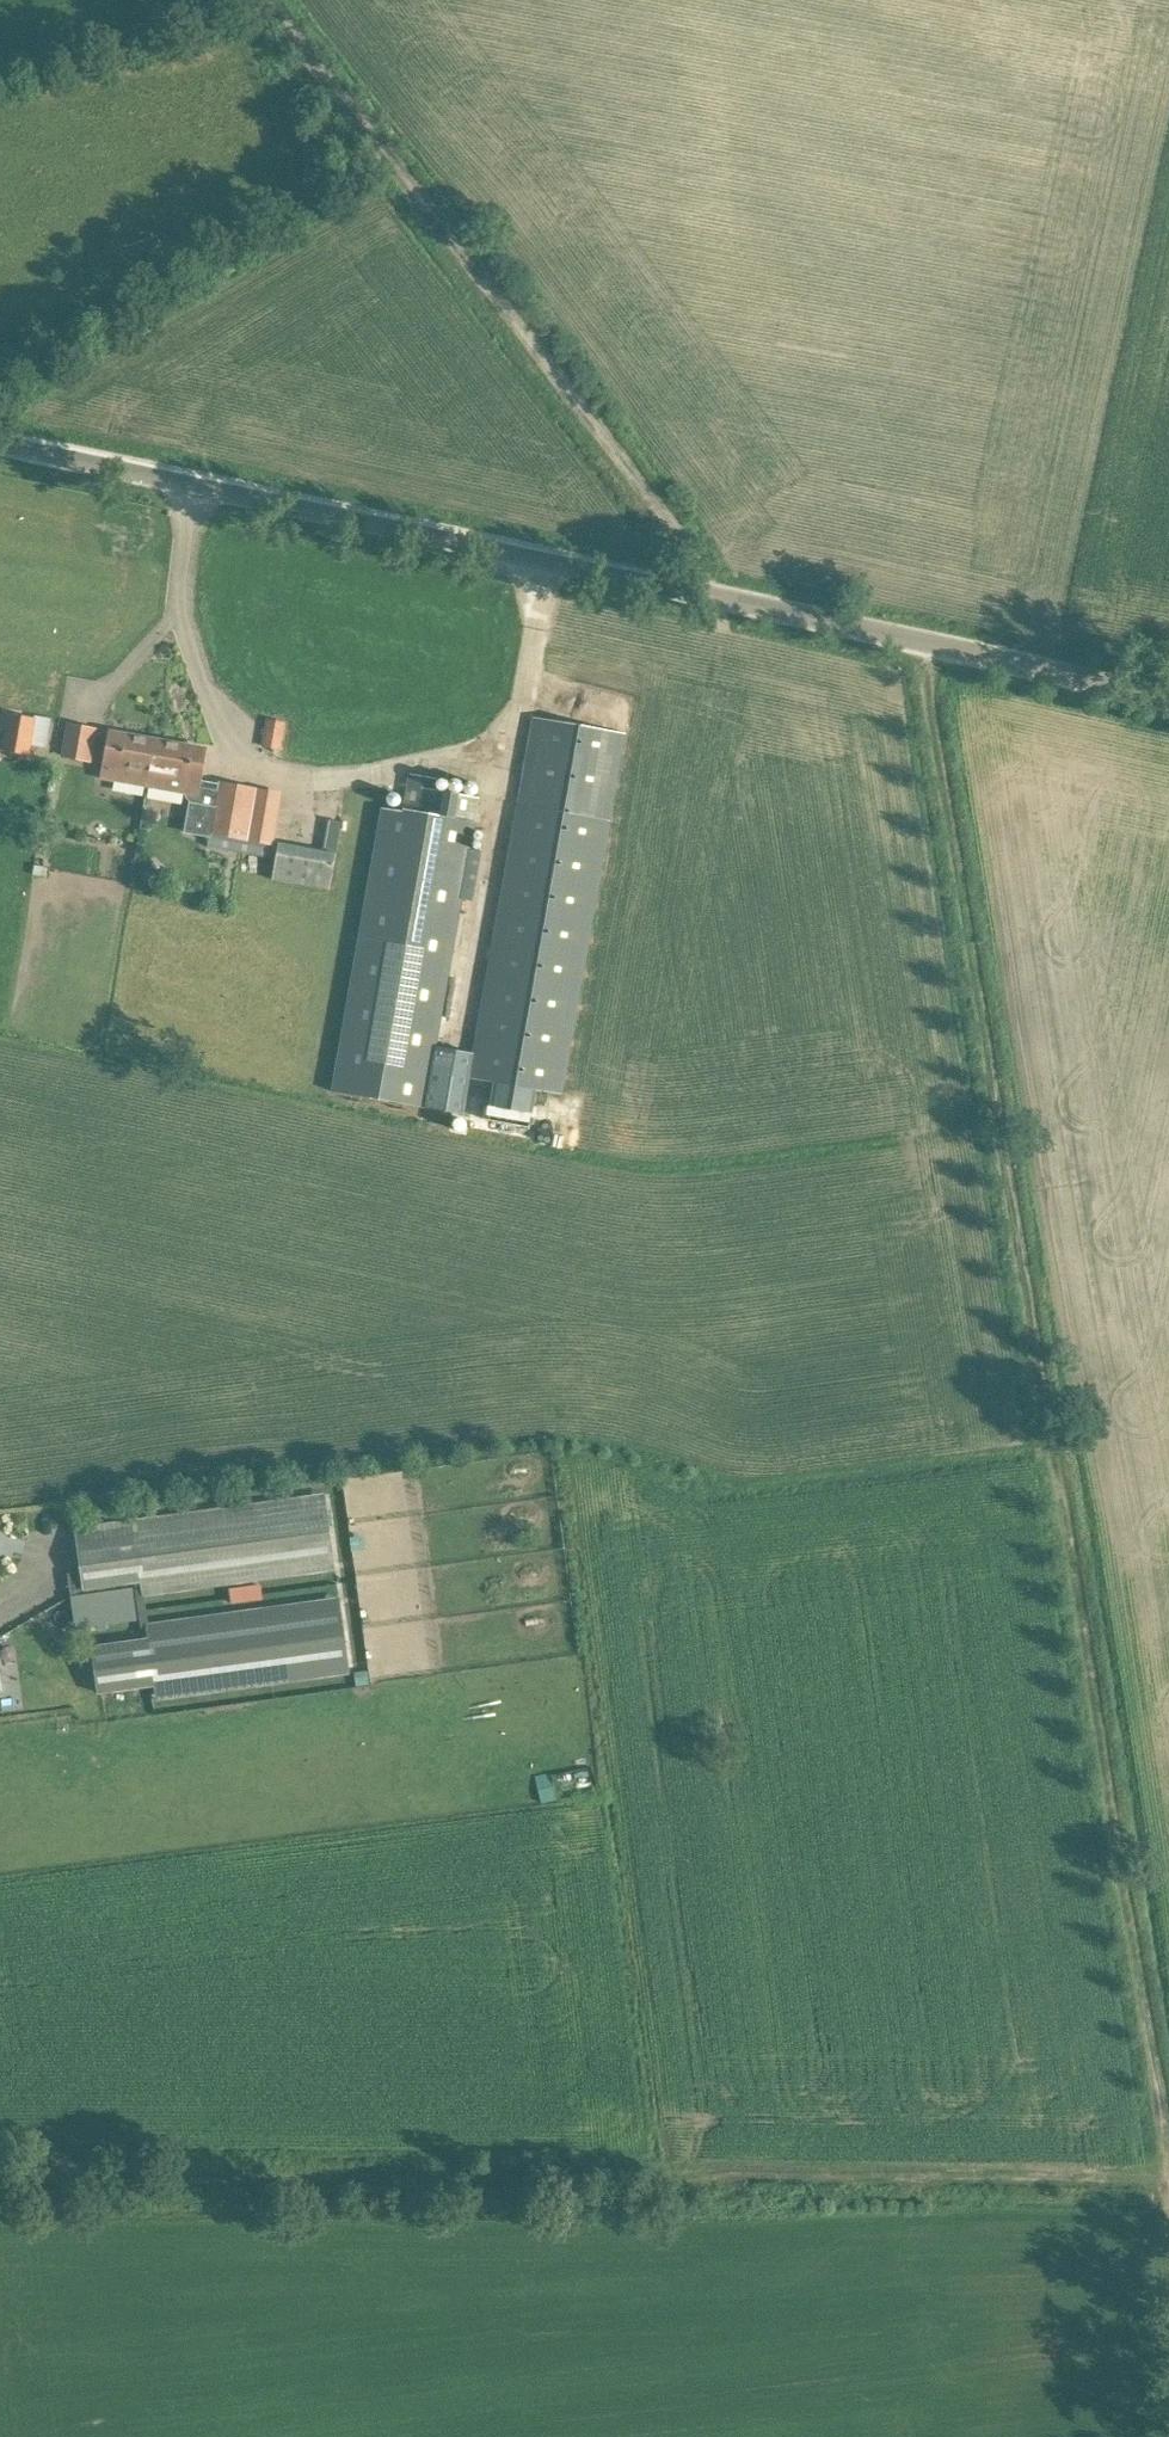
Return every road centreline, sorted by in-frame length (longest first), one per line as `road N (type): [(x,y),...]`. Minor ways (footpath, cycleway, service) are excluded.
road 1 (unclassified): [(1168,701),(0,442)]

